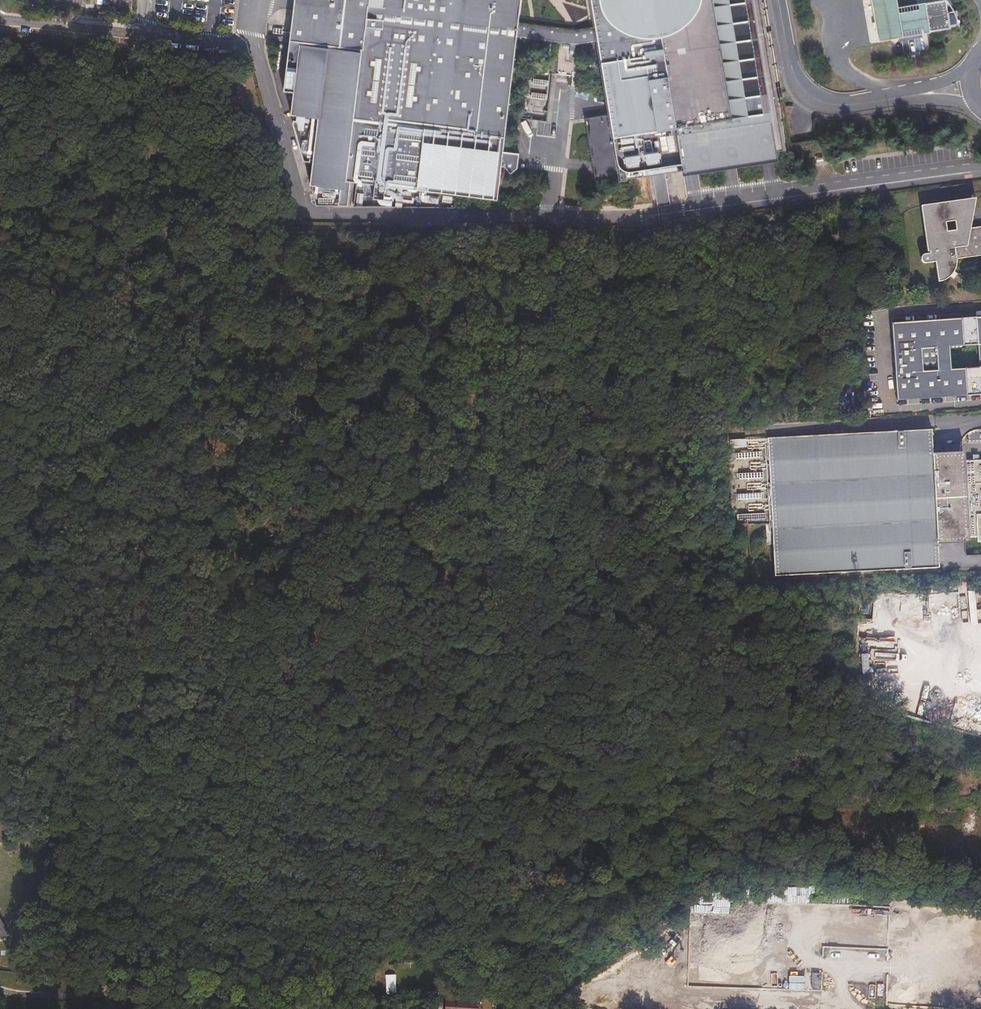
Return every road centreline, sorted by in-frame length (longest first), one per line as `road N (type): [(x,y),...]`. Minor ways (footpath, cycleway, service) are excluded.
road 1 (unclassified): [(0,989),(235,1008)]
road 2 (unclassified): [(779,0),(800,87),(827,104),(879,101)]

